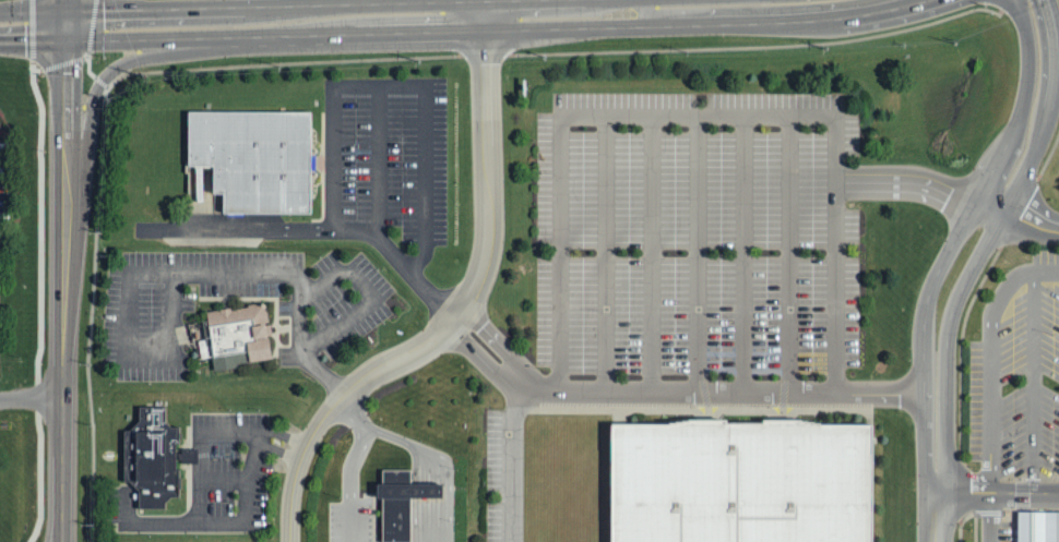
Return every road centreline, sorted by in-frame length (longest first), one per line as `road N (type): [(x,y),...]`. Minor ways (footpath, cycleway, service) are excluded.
road 1 (secondary): [(882,0),(817,9),(263,22)]
road 2 (residential): [(485,17),(490,240),(481,276),(460,320),(427,348),(377,371),(321,423),(299,462),(290,541)]
road 3 (residential): [(936,541),(938,320),(1033,121),(1044,77),(1035,0)]
road 4 (secondary): [(64,305),(93,104),(109,73),(136,57),(263,22)]
road 5 (tertiary): [(64,305),(69,26)]
road 6 (tertiary): [(63,541),(64,305)]
road 7 (secondary): [(263,22),(69,26)]

